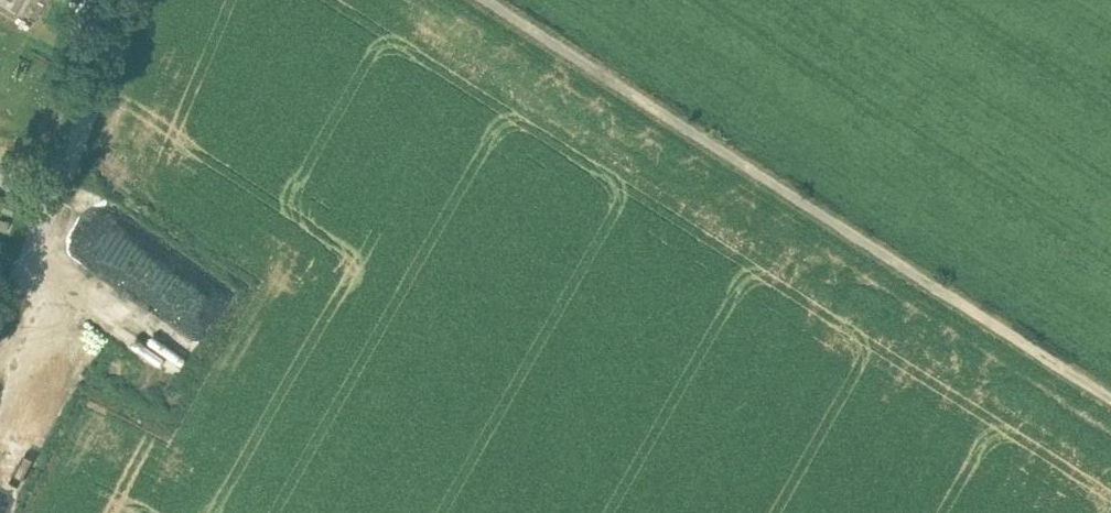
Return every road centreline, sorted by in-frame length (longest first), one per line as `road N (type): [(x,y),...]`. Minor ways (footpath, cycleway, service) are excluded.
road 1 (track): [(486,0),(1110,398)]
road 2 (residential): [(145,0),(0,327)]

